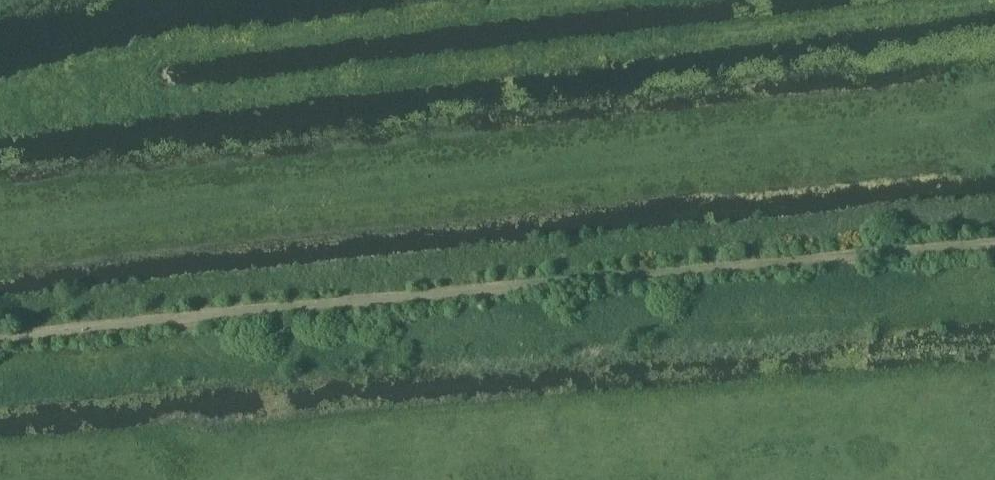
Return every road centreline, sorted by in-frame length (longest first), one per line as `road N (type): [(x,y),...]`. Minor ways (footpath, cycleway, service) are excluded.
road 1 (track): [(0,242),(994,125)]
road 2 (track): [(994,244),(0,340)]

